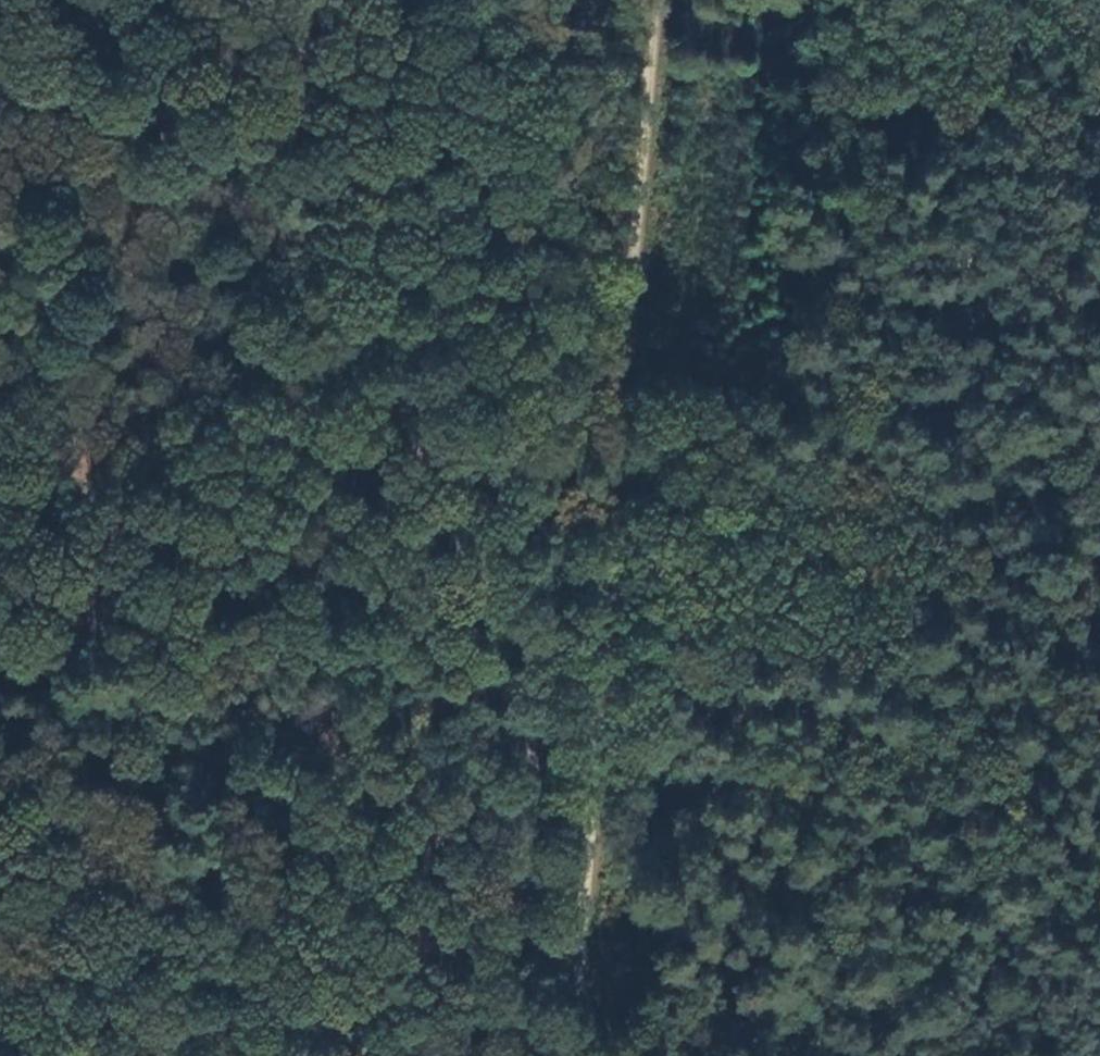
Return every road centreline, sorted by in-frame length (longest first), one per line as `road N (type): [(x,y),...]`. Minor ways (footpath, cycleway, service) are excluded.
road 1 (track): [(657,0),(582,1055)]

